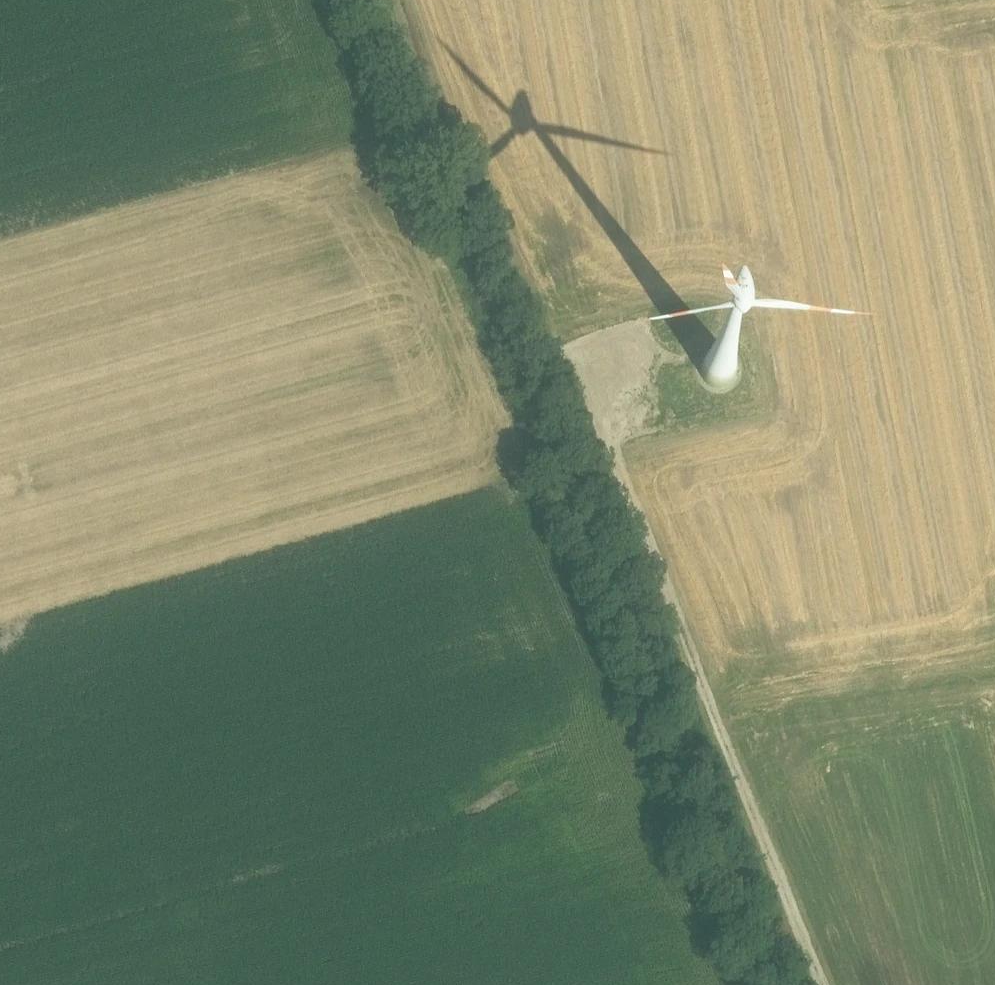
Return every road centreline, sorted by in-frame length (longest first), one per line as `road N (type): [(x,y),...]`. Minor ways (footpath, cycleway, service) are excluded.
road 1 (track): [(401,0),(460,164),(586,407),(823,984)]

